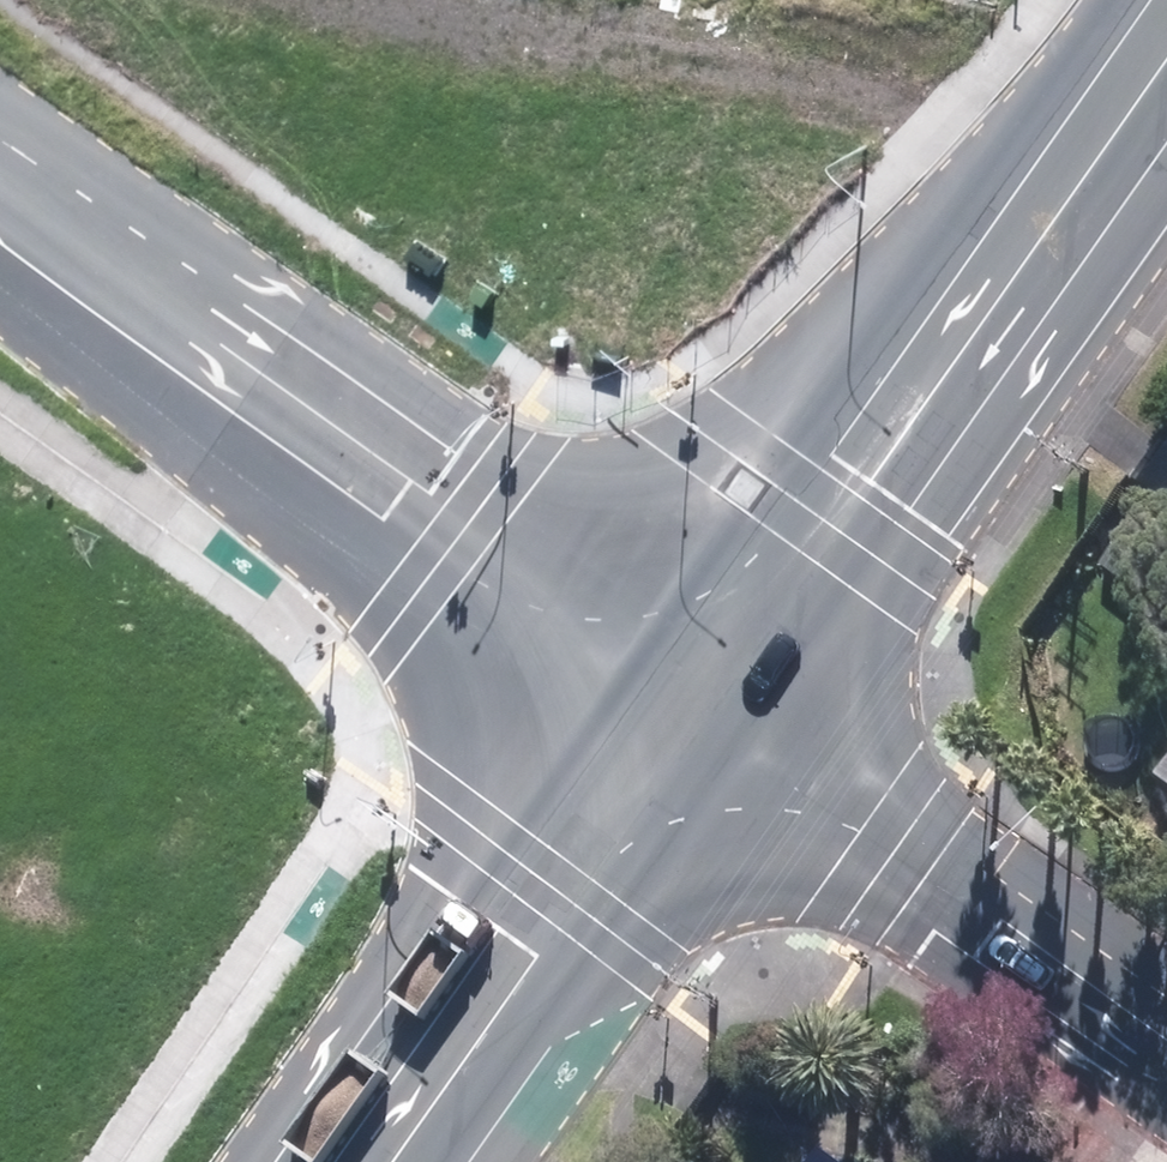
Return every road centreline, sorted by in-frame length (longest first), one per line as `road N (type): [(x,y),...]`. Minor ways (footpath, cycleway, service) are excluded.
road 1 (secondary): [(1166,4),(1073,116),(821,480),(690,718)]
road 2 (unclassified): [(690,718),(388,520),(0,233)]
road 3 (tertiary): [(690,718),(906,859),(1166,1045)]
road 4 (track): [(1073,116),(976,103),(544,0)]
road 5 (secondary): [(690,718),(570,912),(391,1161)]

